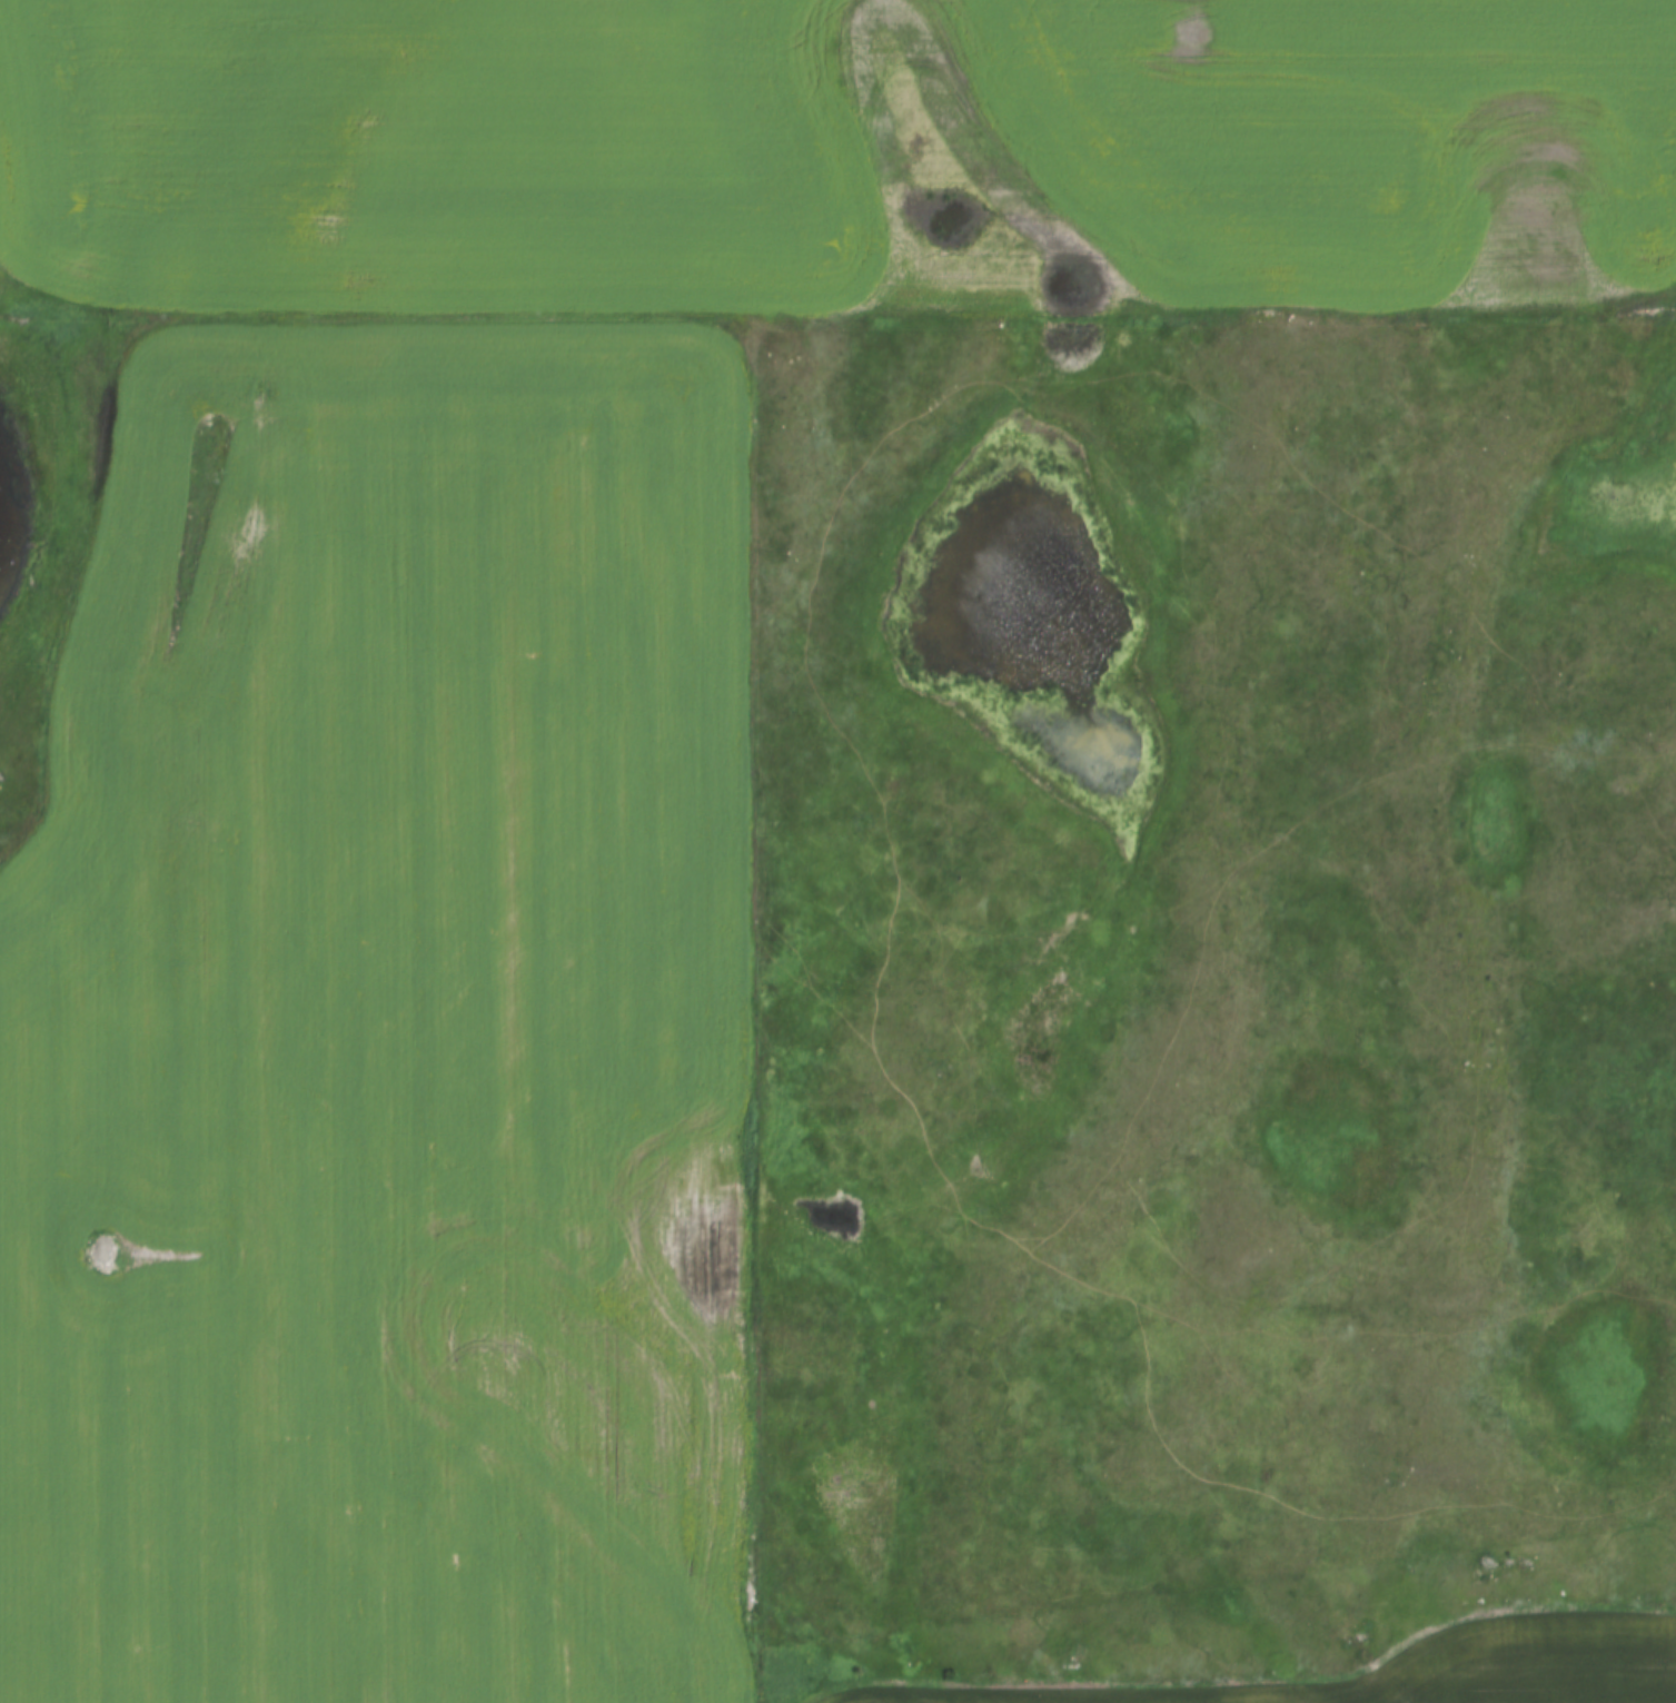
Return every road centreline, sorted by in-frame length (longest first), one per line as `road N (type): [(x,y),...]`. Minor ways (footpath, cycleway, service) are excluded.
road 1 (residential): [(1675,741),(1501,742),(1368,791)]

